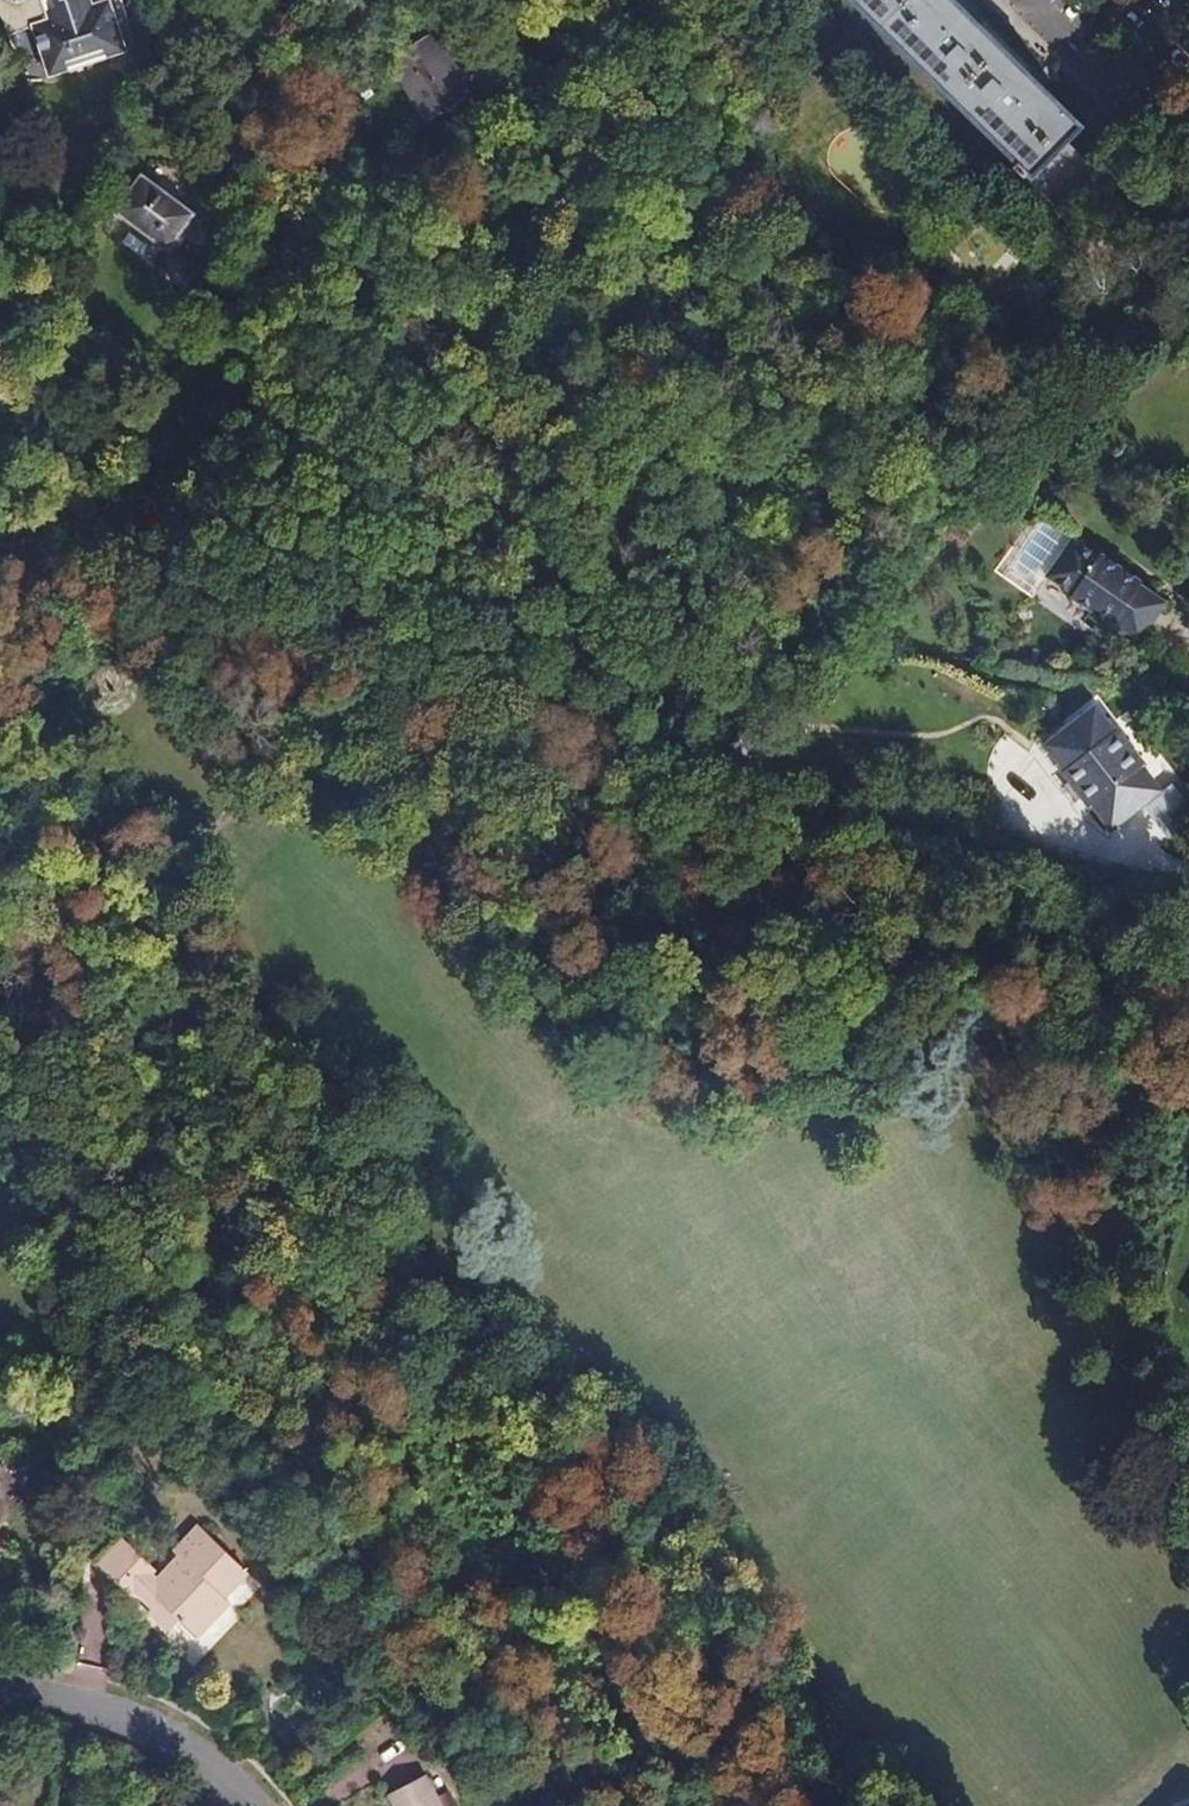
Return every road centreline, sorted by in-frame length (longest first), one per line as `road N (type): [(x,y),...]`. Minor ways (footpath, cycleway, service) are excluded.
road 1 (residential): [(0,1693),(59,1696),(121,1711),(178,1738),(256,1805)]

